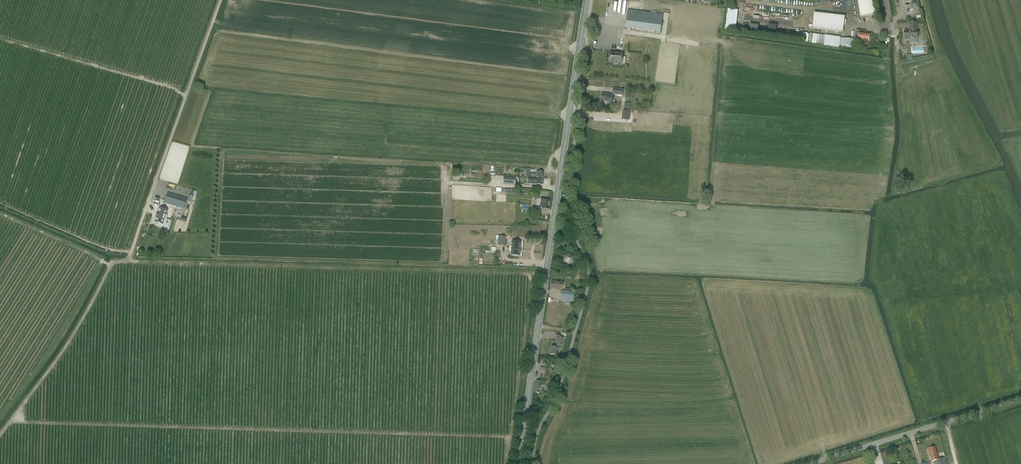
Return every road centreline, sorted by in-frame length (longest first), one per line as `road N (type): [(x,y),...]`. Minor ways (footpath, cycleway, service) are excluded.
road 1 (secondary): [(519,463),(585,0)]
road 2 (unclassified): [(130,252),(221,0)]
road 3 (unclassified): [(823,463),(1020,403)]

